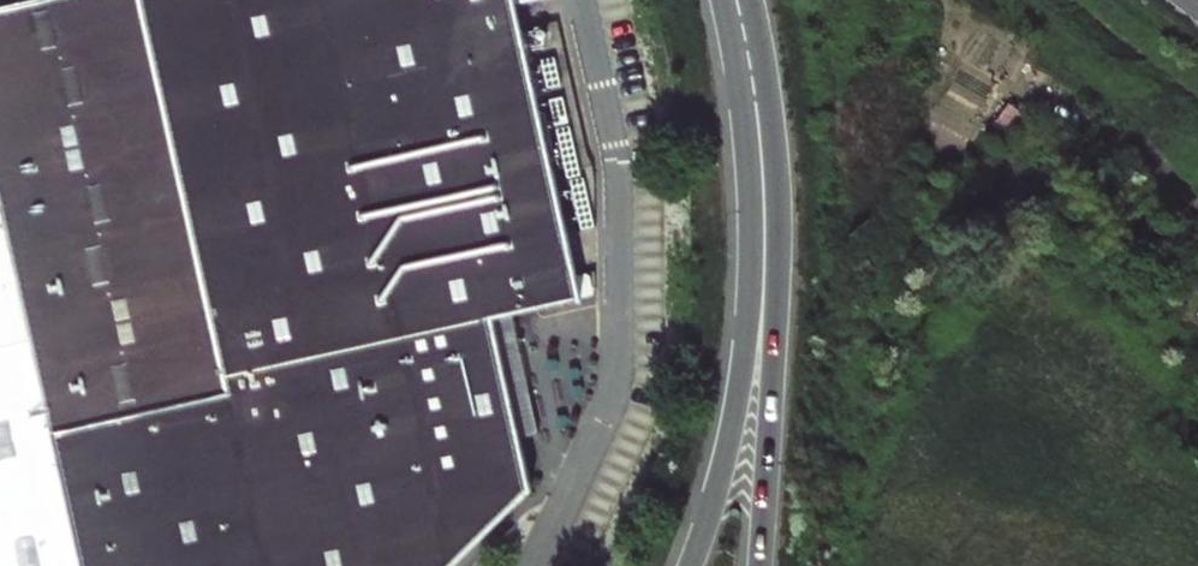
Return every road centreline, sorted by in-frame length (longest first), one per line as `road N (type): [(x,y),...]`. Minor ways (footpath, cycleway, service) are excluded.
road 1 (primary): [(735,0),(750,143),(752,291),(725,465),(690,565)]
road 2 (primary): [(741,0),(771,113),(778,232),(759,565)]

